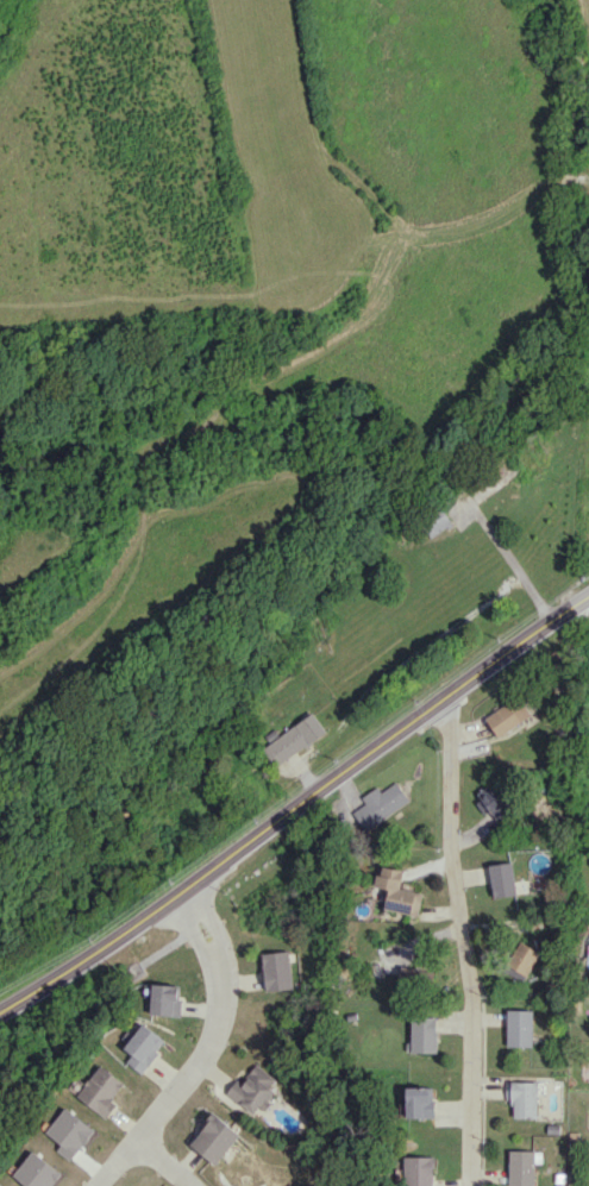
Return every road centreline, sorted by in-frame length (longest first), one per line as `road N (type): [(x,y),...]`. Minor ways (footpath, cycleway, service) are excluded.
road 1 (secondary): [(0,1010),(162,905),(588,596)]
road 2 (residential): [(439,699),(449,730),(451,858),(476,999),(470,1185)]
road 3 (residential): [(94,1185),(219,1023),(208,940),(183,889)]

